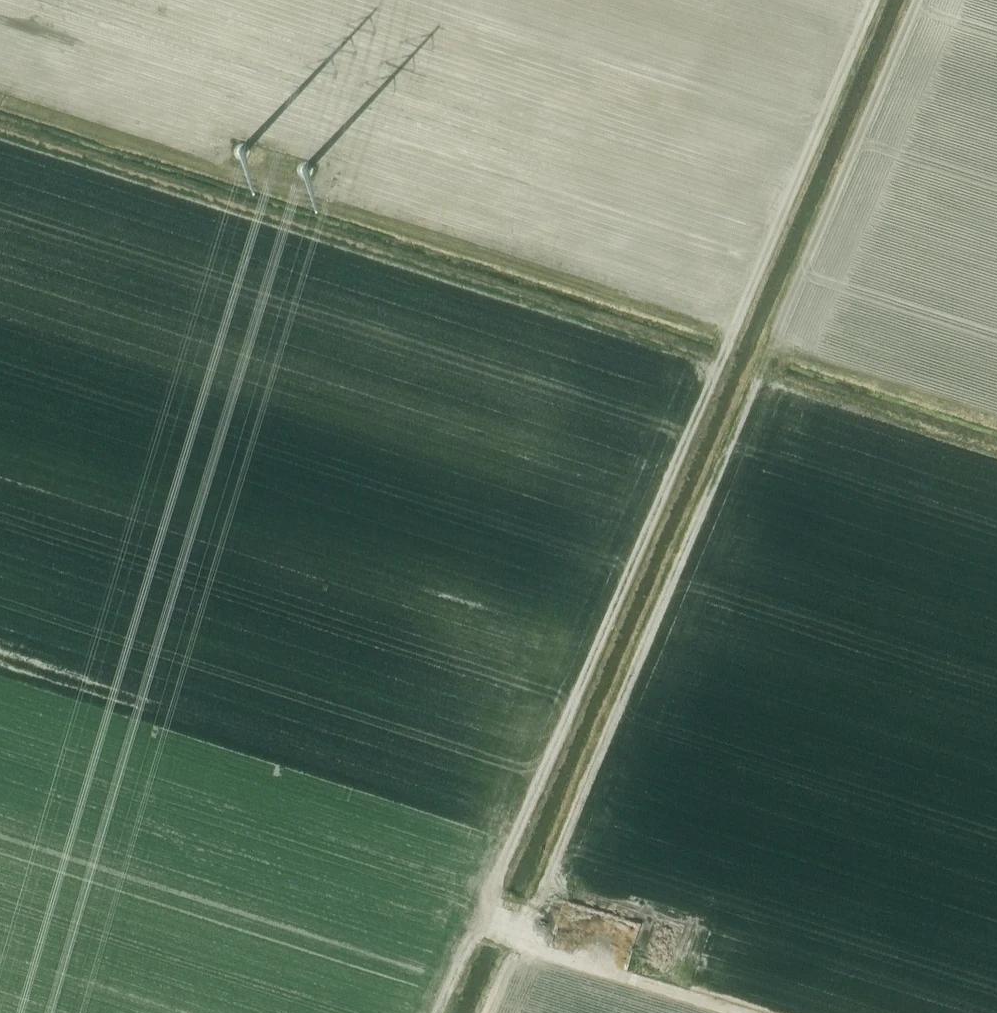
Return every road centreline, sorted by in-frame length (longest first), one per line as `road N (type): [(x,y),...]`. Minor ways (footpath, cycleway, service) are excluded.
road 1 (track): [(438,1012),(875,0)]
road 2 (track): [(473,931),(738,1012)]

